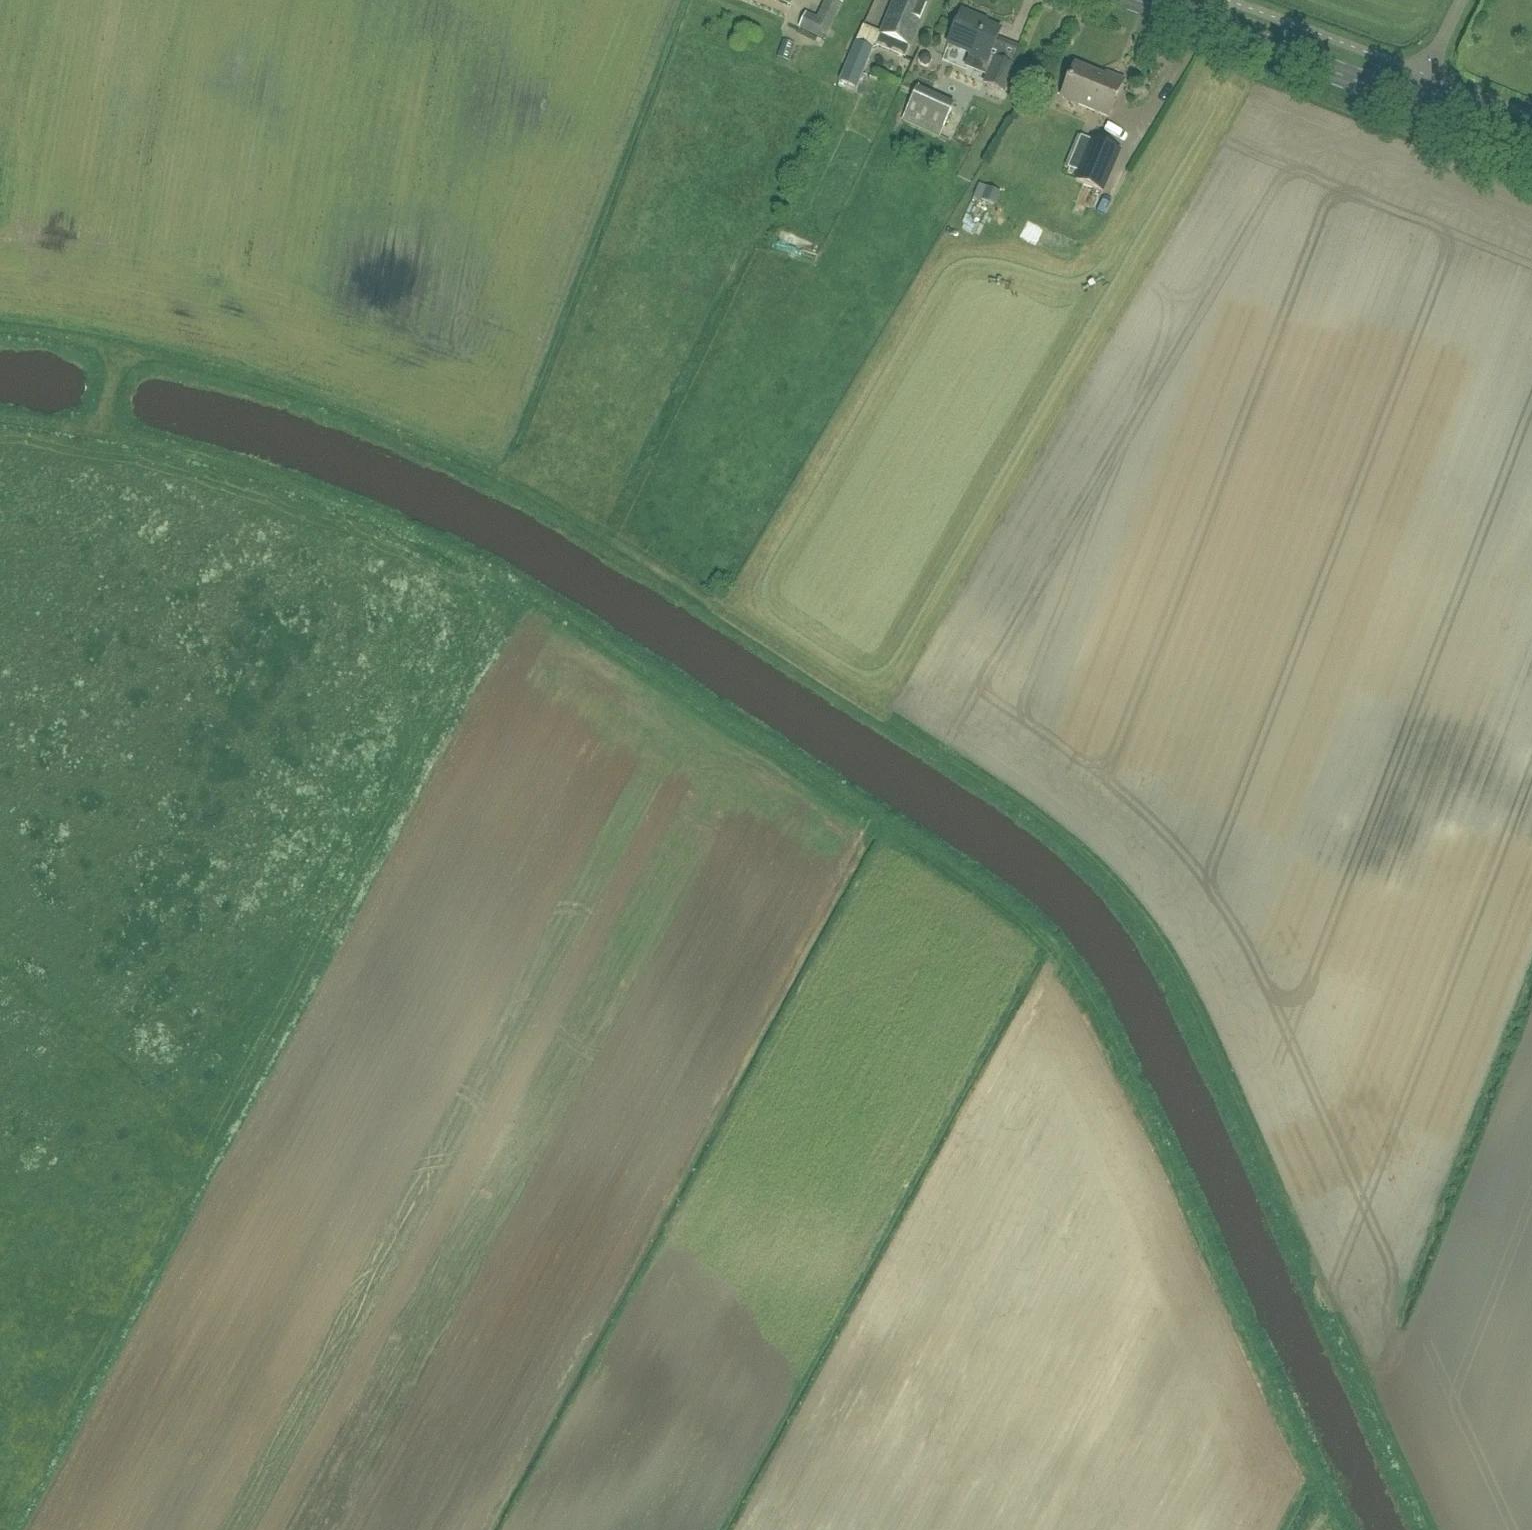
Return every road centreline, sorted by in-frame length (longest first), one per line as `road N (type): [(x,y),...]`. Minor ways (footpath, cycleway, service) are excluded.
road 1 (secondary): [(1133,0),(1531,152)]

